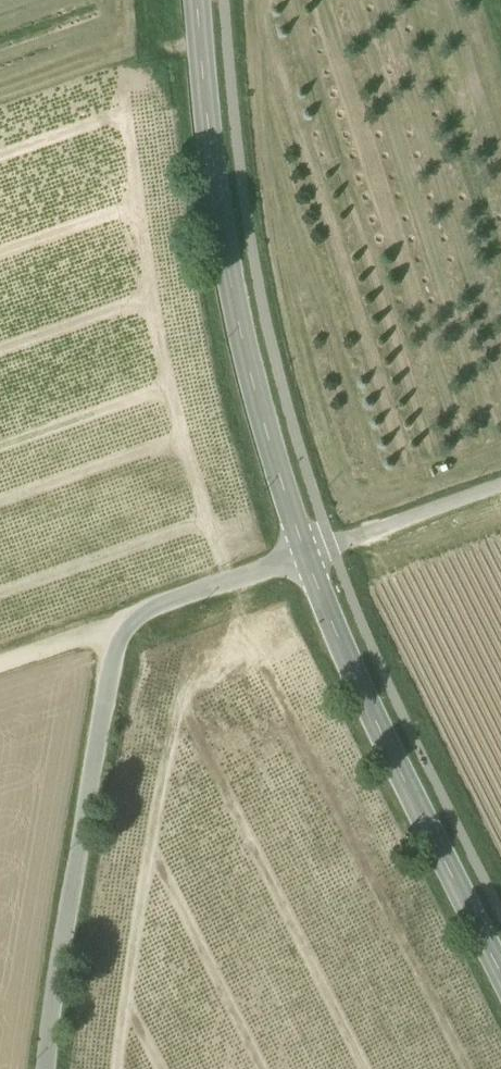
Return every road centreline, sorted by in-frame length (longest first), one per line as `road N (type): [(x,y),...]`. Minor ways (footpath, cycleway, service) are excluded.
road 1 (residential): [(306,556),(118,625),(45,1068)]
road 2 (tertiary): [(199,0),(233,295),(306,556)]
road 3 (tertiary): [(306,556),(500,973)]
road 4 (unclassified): [(500,487),(306,556)]
road 5 (track): [(118,625),(0,666)]

